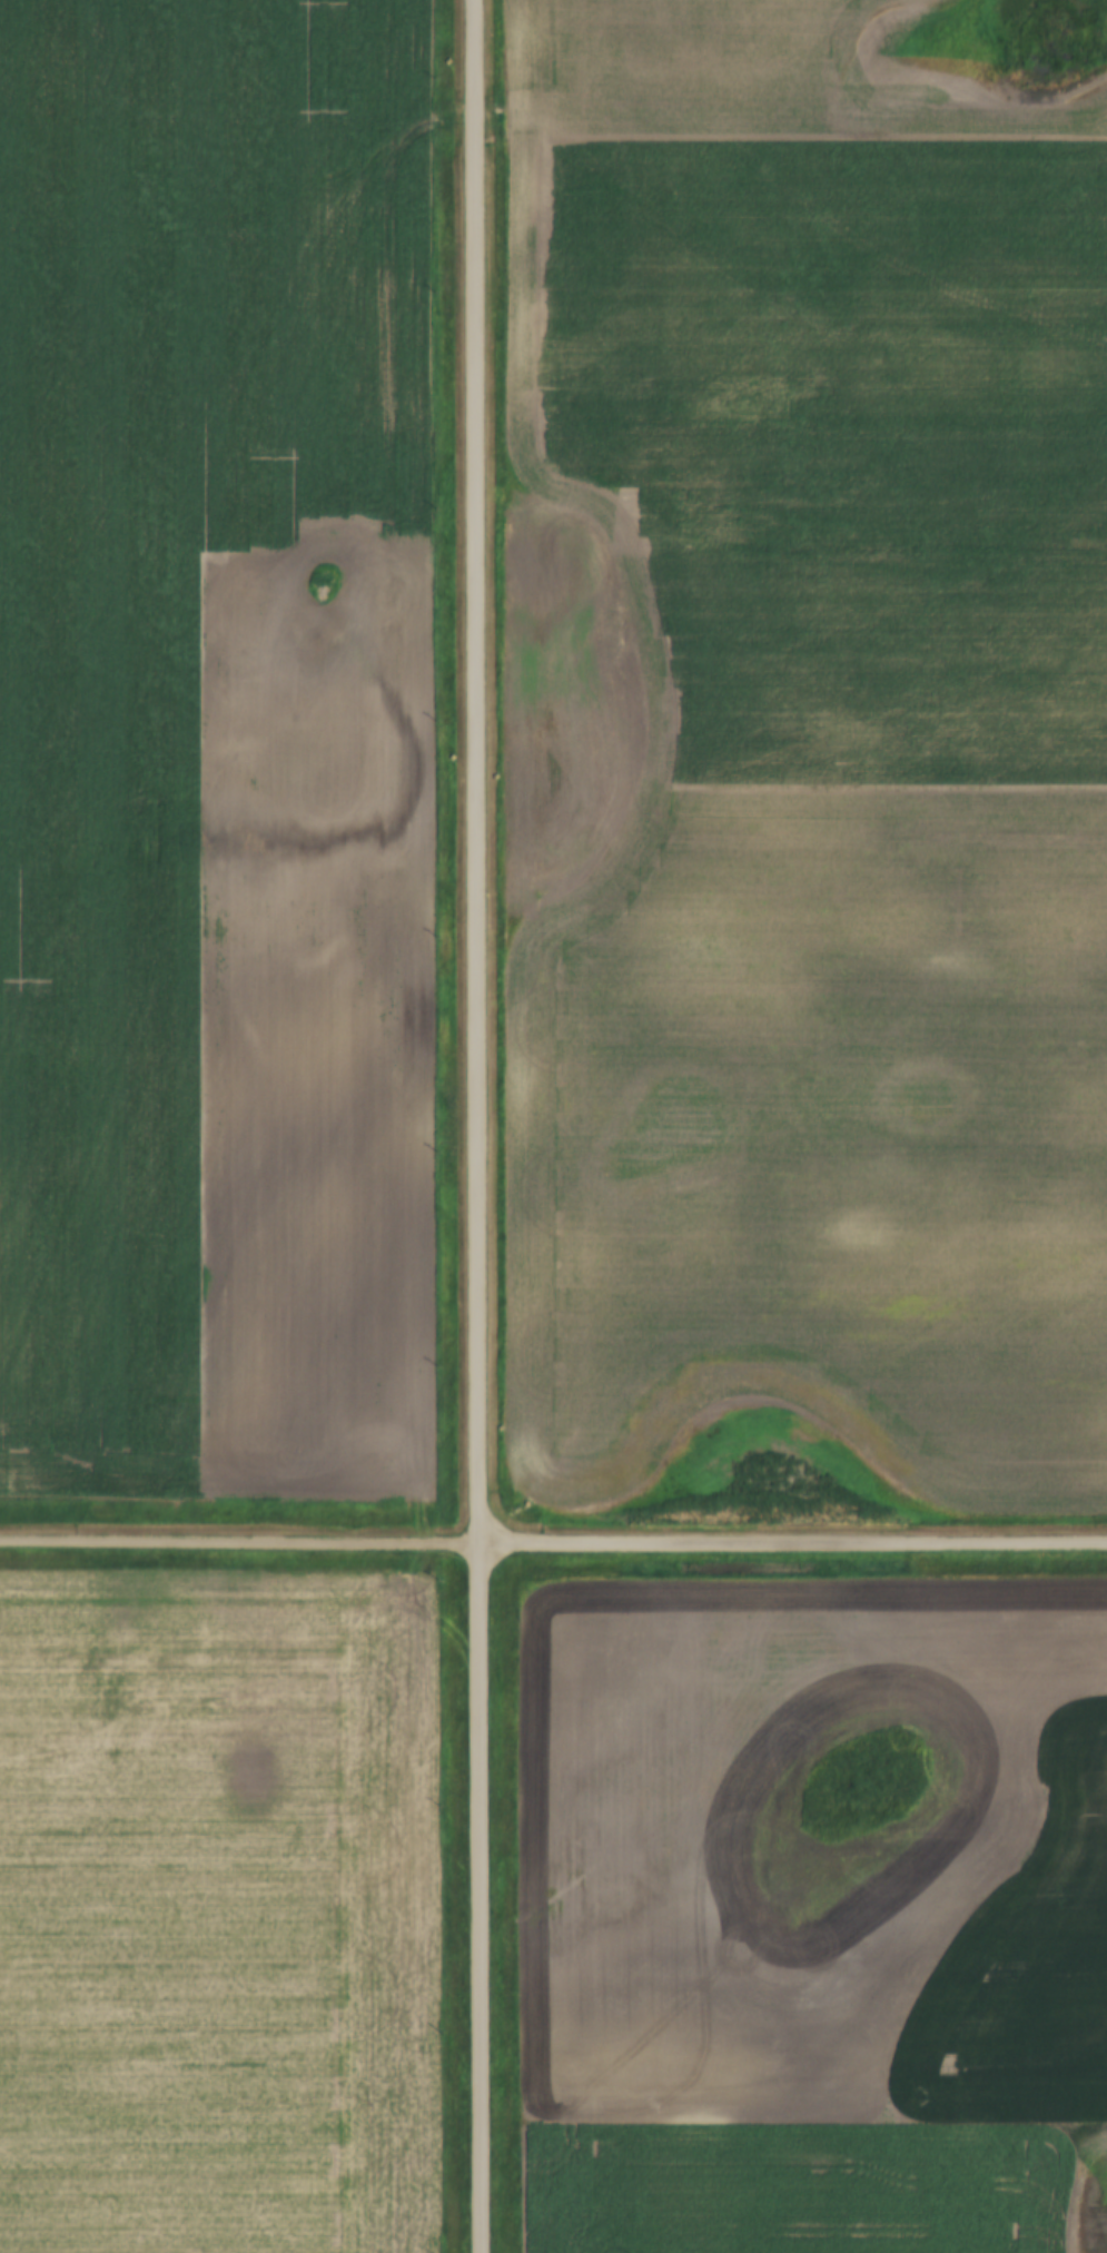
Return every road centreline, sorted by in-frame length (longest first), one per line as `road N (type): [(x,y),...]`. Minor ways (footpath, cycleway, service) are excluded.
road 1 (residential): [(478,2252),(473,0)]
road 2 (residential): [(476,1544),(1106,1544)]

